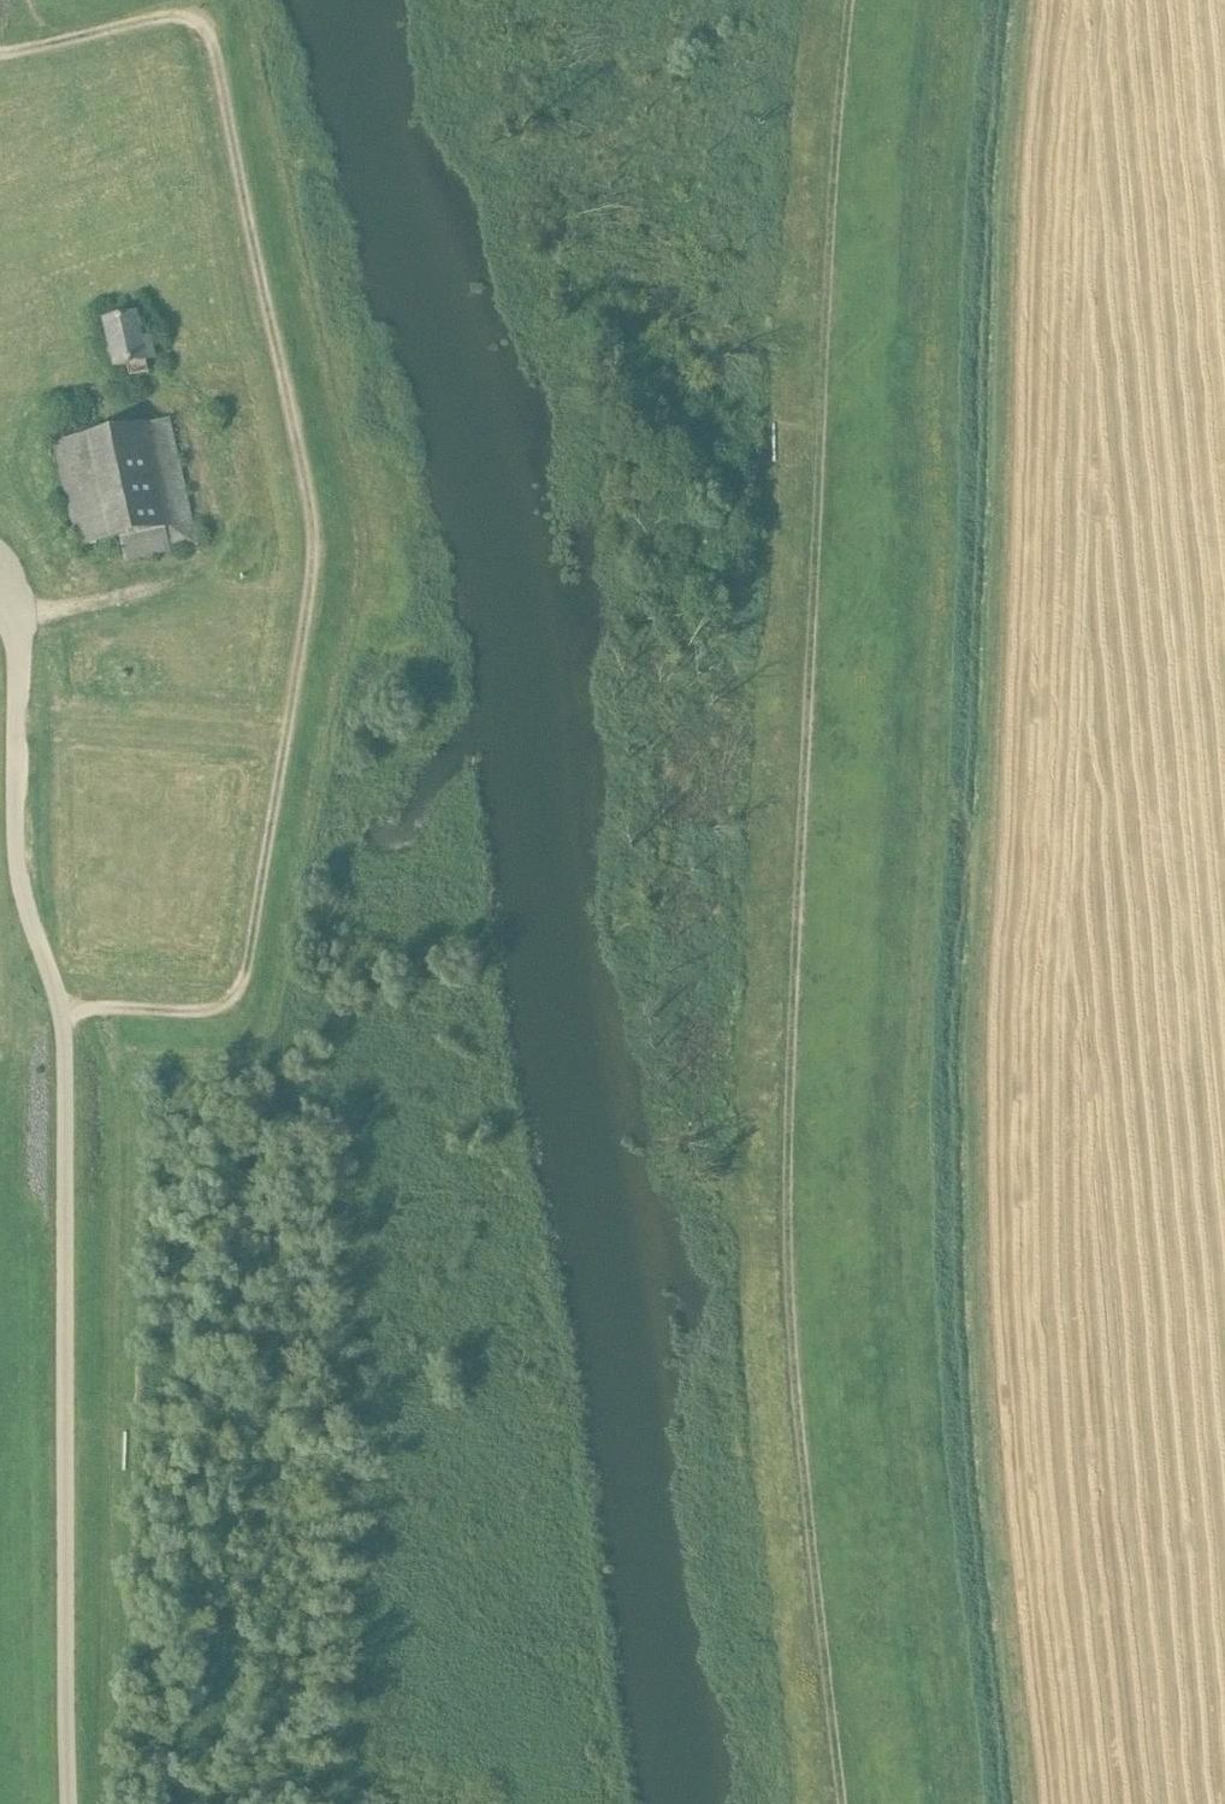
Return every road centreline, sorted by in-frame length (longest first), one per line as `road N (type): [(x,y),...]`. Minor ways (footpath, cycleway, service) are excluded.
road 1 (track): [(852,0),(824,444),(788,1273),(843,1803)]
road 2 (unclassified): [(68,1803),(58,968),(18,854),(24,688),(17,611),(0,593)]

